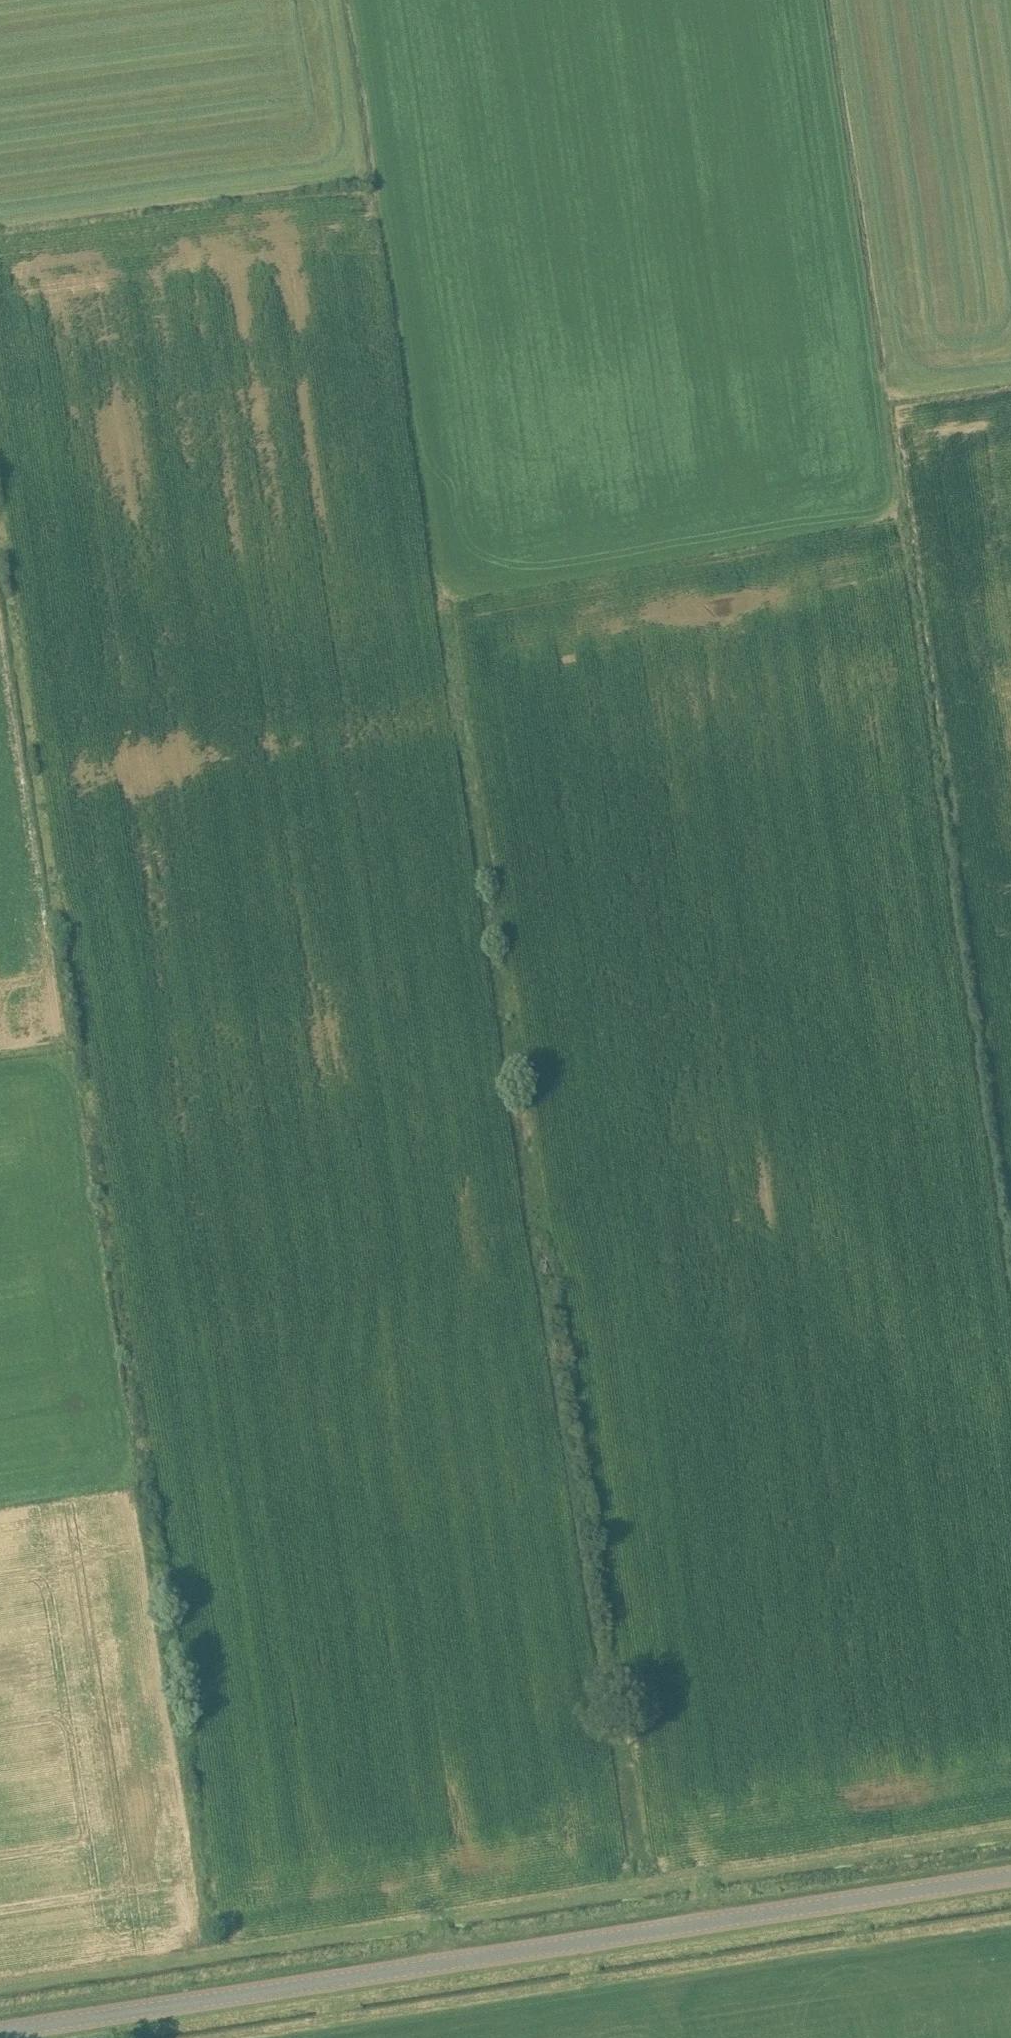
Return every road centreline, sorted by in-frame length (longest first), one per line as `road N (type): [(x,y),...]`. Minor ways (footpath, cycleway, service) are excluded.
road 1 (tertiary): [(0,2033),(1010,1877)]

